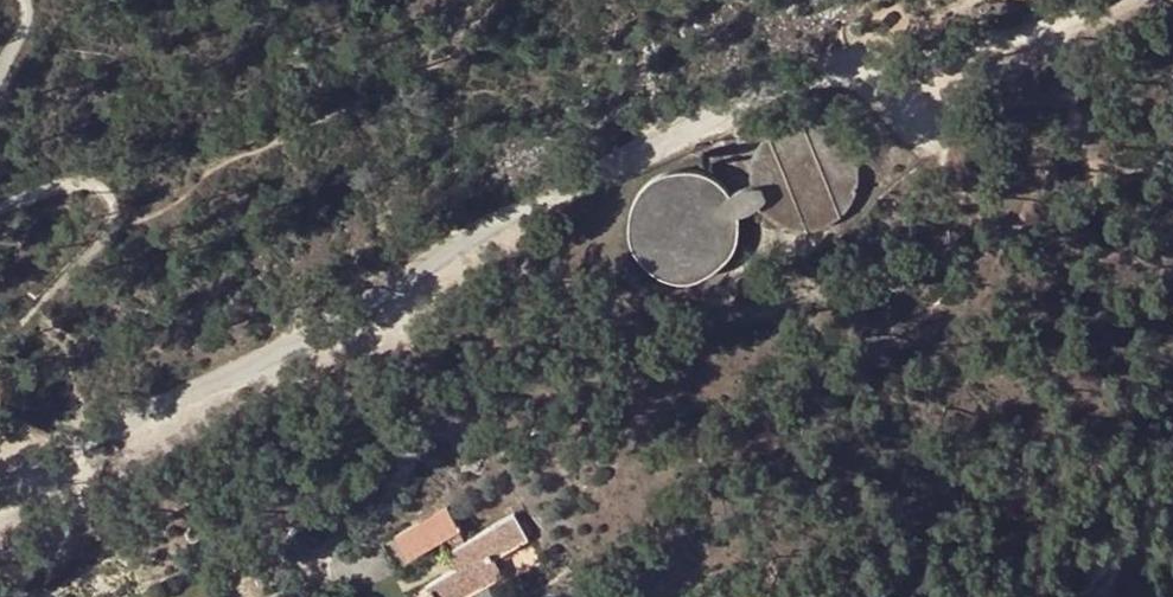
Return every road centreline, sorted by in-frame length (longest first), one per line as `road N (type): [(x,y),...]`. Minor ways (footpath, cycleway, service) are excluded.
road 1 (unclassified): [(0,493),(292,349),(509,218),(656,142),(797,73),(854,60)]
road 2 (track): [(1100,0),(1019,37),(854,60)]

